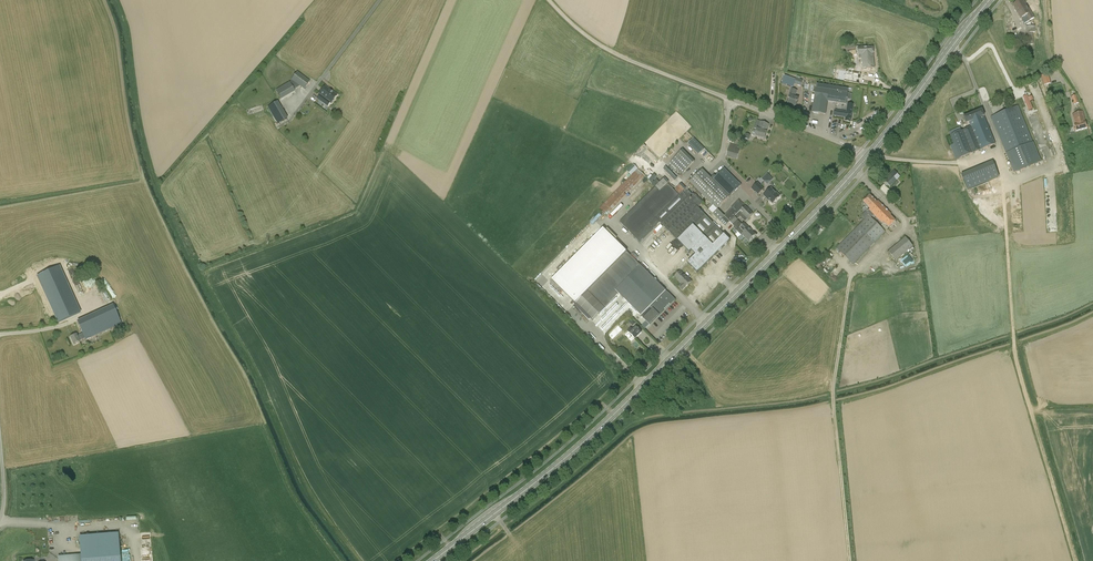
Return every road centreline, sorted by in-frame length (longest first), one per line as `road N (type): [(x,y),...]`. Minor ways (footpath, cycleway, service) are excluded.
road 1 (primary): [(433,560),(591,436),(870,154)]
road 2 (track): [(1009,184),(1003,187),(1014,348),(1075,560)]
road 3 (unclassified): [(549,0),(623,58),(861,150)]
road 4 (track): [(852,274),(833,389),(849,560)]
road 5 (primary): [(870,154),(989,0)]

